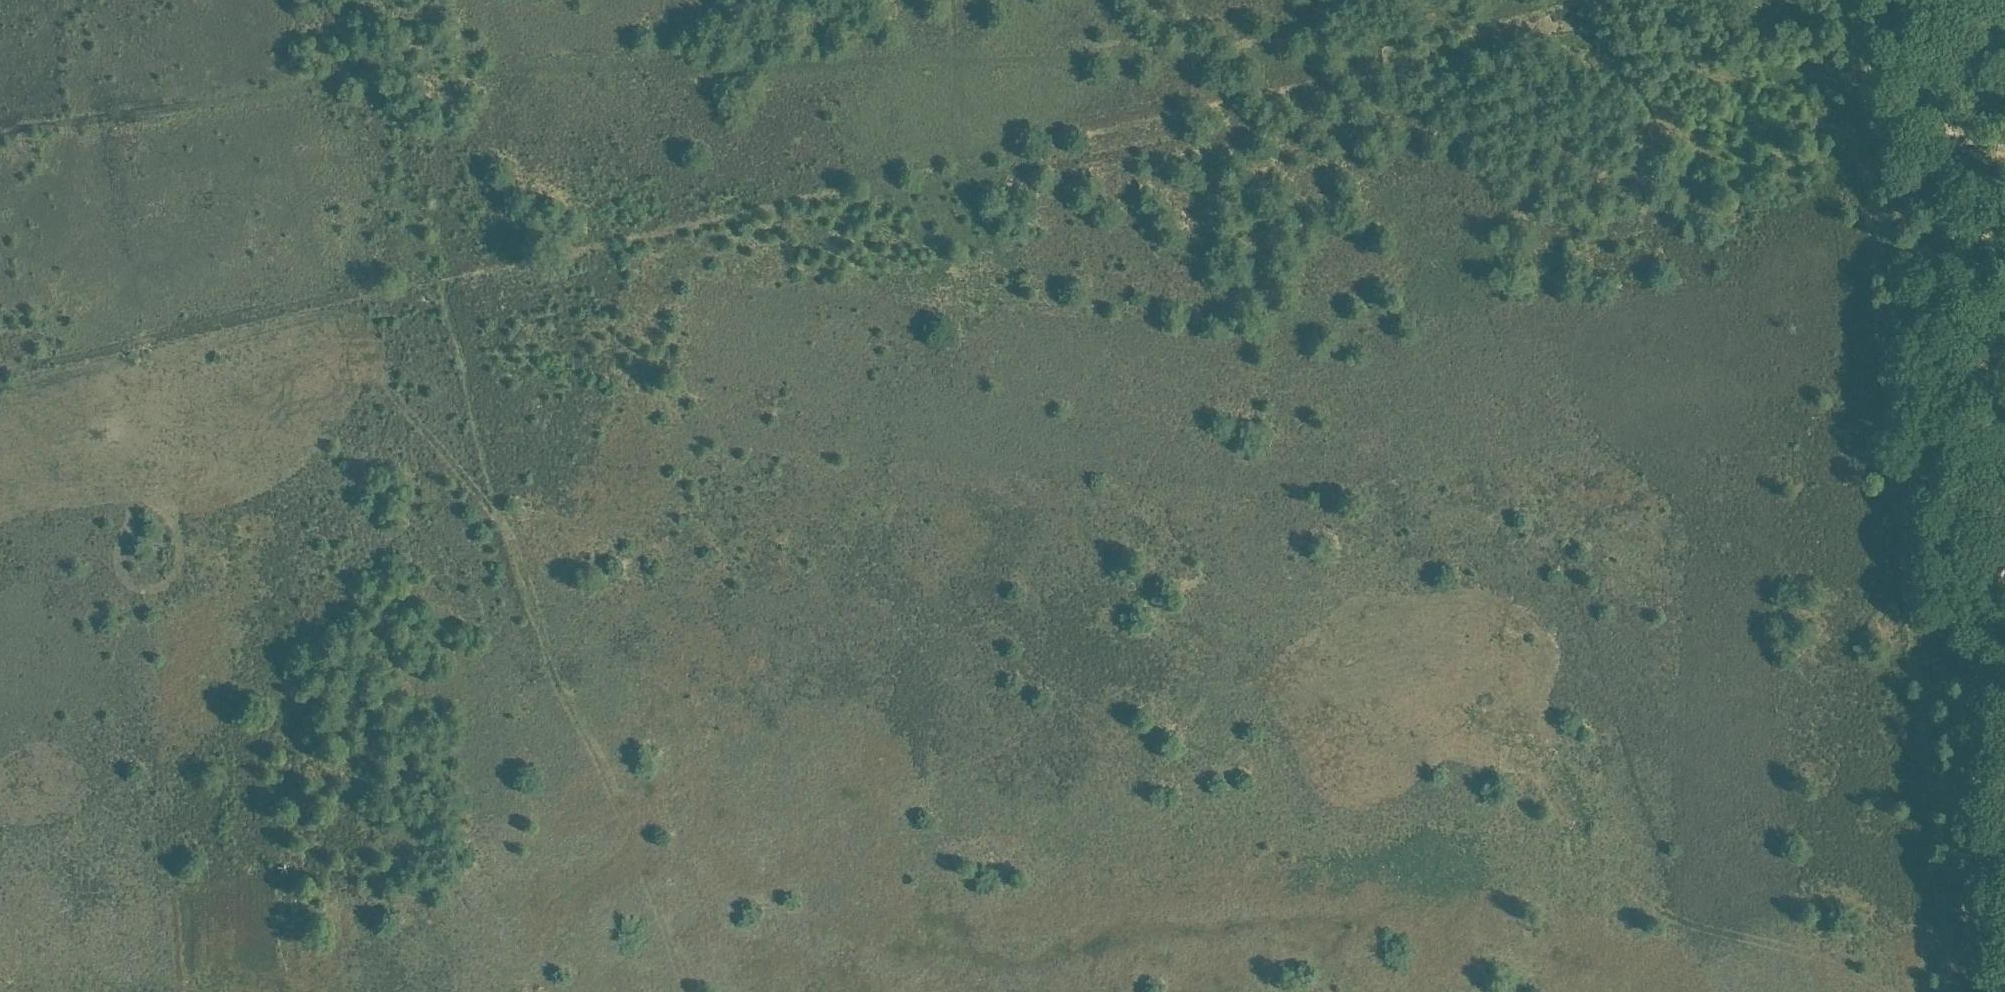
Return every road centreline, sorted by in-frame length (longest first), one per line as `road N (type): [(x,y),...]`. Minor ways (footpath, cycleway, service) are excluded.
road 1 (unclassified): [(2004,818),(1925,0)]

